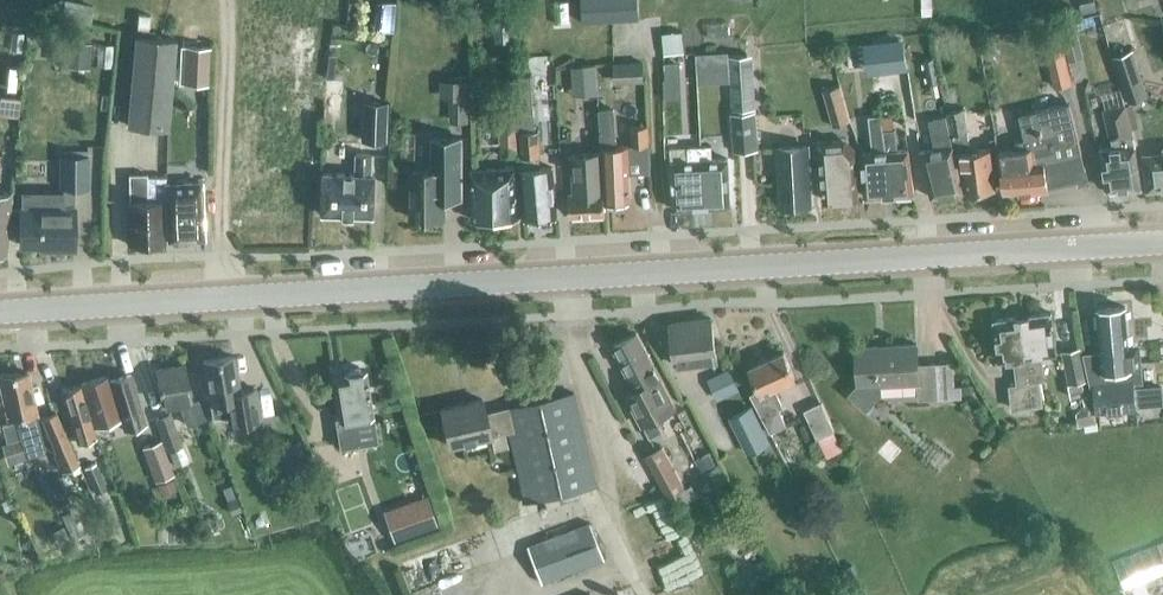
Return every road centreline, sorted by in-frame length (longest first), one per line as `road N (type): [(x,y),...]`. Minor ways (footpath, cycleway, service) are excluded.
road 1 (secondary): [(0,313),(1162,242)]

